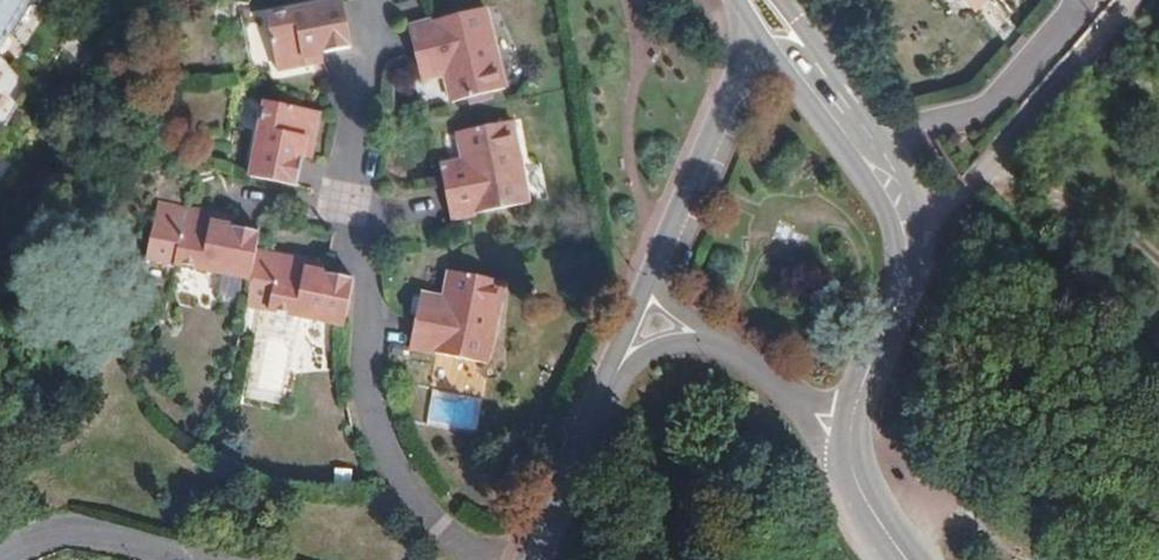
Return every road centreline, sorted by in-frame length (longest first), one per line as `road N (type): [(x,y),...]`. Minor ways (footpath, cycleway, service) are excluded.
road 1 (residential): [(488,559),(428,512),(369,406),(362,230),(377,56),(366,0)]
road 2 (secondary): [(759,50),(883,214),(894,300)]
road 3 (secondary): [(902,178),(773,0)]
road 4 (residential): [(526,559),(605,374)]
road 5 (residential): [(902,178),(862,149),(792,57),(759,50)]
road 6 (residential): [(722,86),(650,261)]
road 7 (residential): [(788,400),(865,516)]
road 8 (secondary): [(894,300),(914,276),(919,245),(902,178)]
road 9 (residential): [(605,374),(660,346),(722,350)]
road 10 (secondary): [(852,396),(849,474),(865,516)]
road 11 (residential): [(650,261),(605,374)]
road 12 (residential): [(650,261),(664,306),(722,350)]

